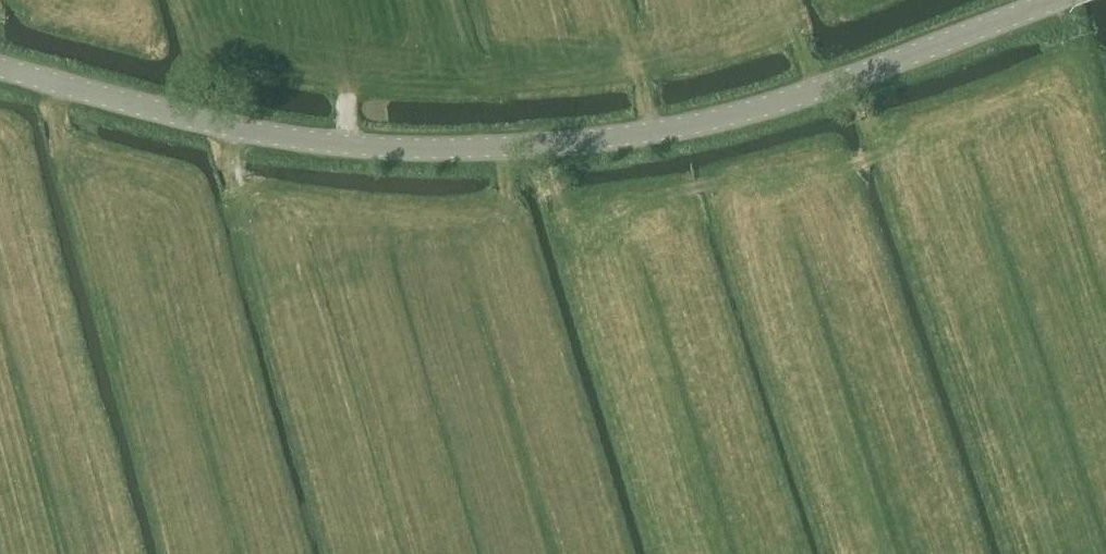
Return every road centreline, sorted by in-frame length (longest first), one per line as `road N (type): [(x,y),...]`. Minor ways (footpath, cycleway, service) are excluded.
road 1 (unclassified): [(1062,0),(846,85),(666,133),(495,152),(316,146),(155,116),(0,73)]

